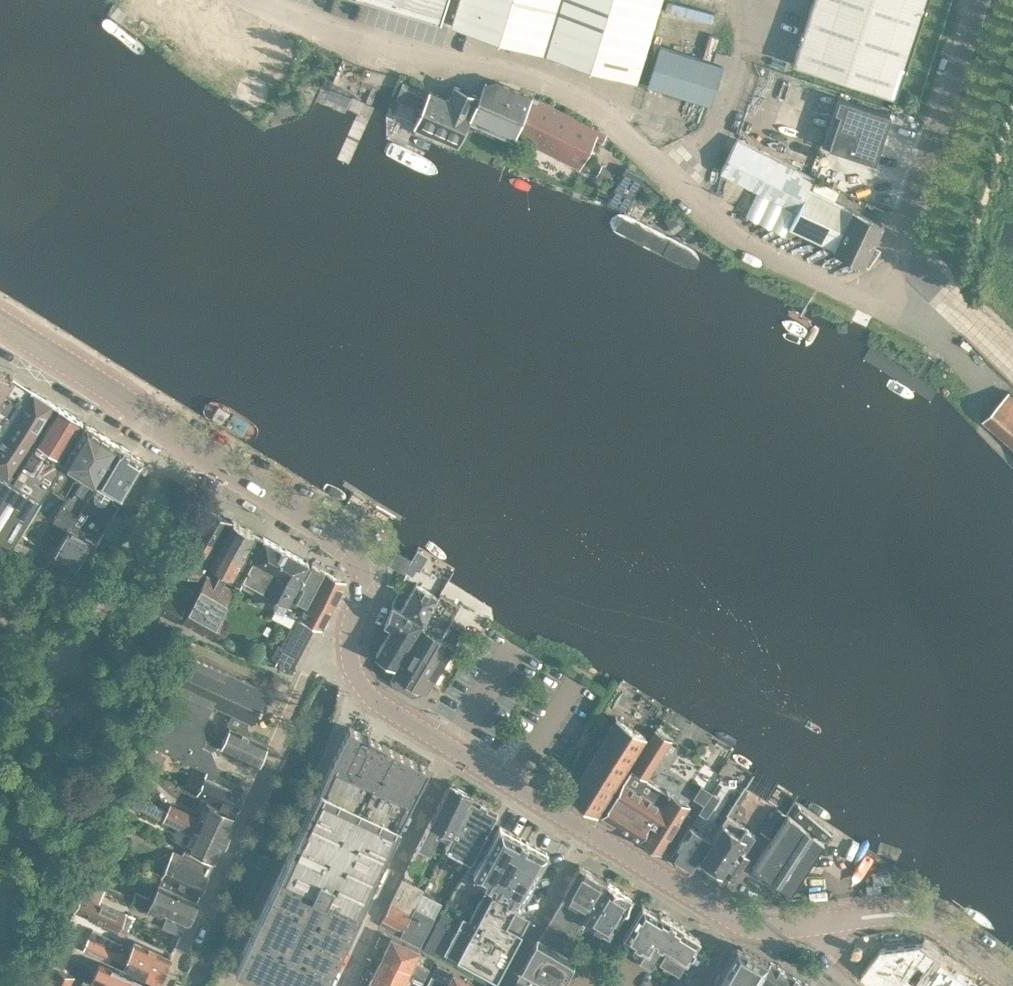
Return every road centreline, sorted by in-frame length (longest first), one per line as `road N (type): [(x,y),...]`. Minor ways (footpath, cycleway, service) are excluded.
road 1 (unclassified): [(348,652),(349,622),(369,575),(358,552),(0,321)]
road 2 (residential): [(165,985),(300,683),(318,661),(348,652)]
road 3 (residential): [(220,985),(363,685)]
road 4 (unclassified): [(884,302),(980,0)]
road 5 (residential): [(455,748),(342,985)]
road 6 (unclassified): [(1012,980),(924,917),(825,920)]
road 7 (residential): [(586,828),(501,985)]
road 8 (unclassified): [(586,828),(728,918)]
road 9 (unclassified): [(455,748),(586,828)]

